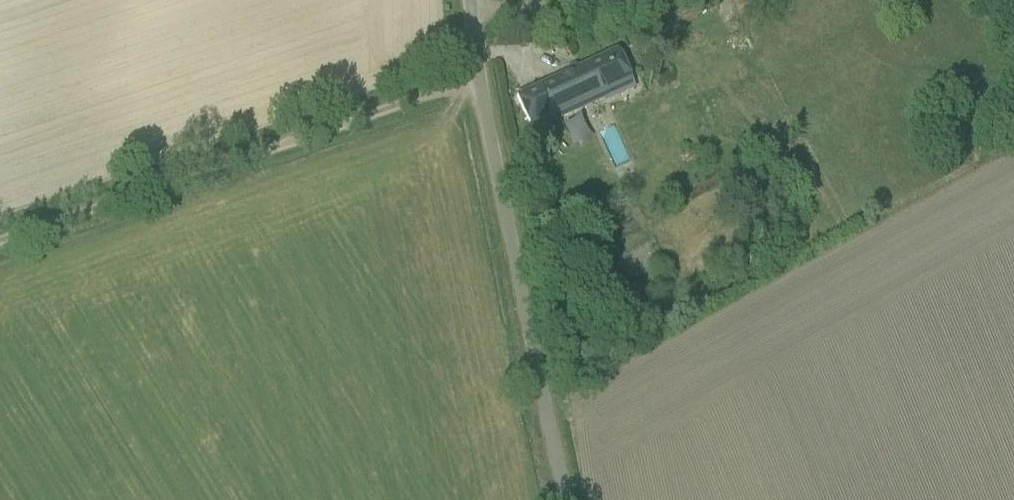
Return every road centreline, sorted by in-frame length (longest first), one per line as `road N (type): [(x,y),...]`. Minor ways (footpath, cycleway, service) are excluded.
road 1 (unclassified): [(564,499),(477,76),(469,0)]
road 2 (track): [(477,76),(0,237)]
road 3 (track): [(469,11),(639,0)]

